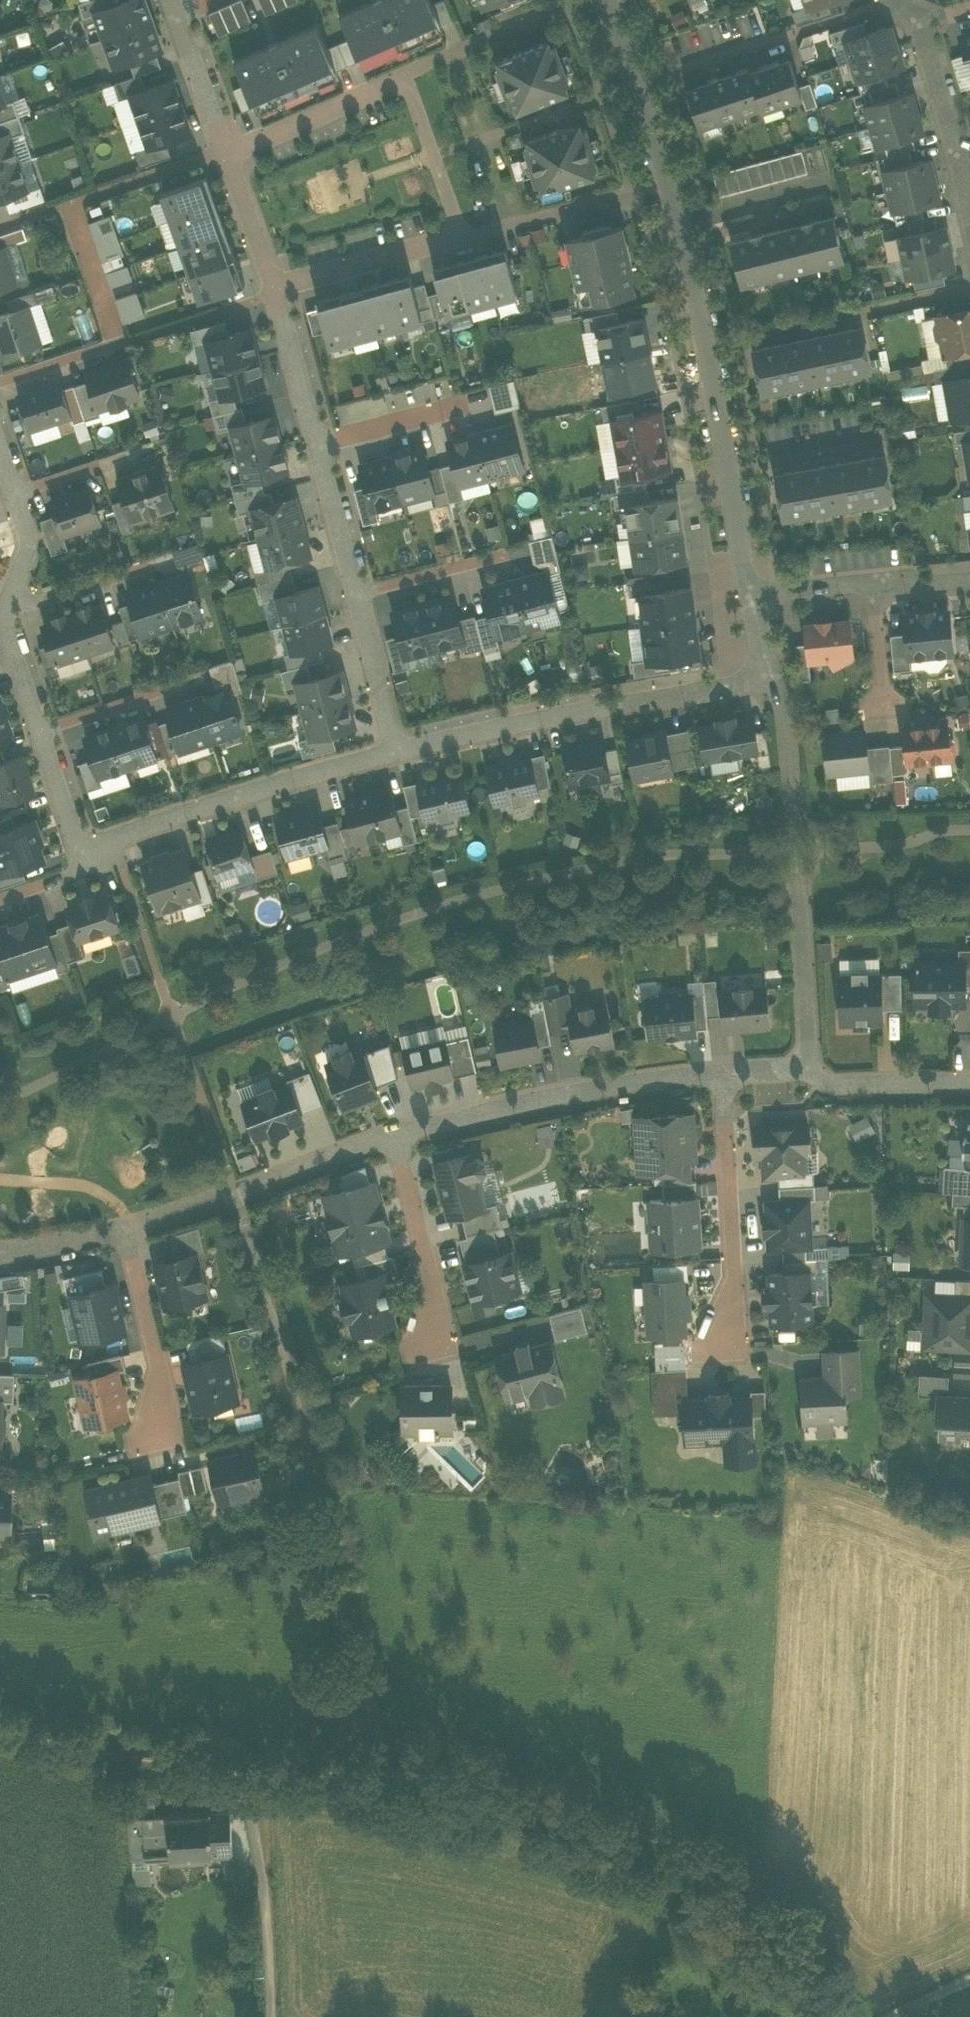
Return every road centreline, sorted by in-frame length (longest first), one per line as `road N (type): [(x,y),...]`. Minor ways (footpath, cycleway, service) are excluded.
road 1 (residential): [(809,1070),(800,845),(776,672)]
road 2 (residential): [(398,746),(776,672)]
road 3 (residential): [(80,853),(398,746)]
road 4 (residential): [(395,1131),(620,1084),(722,1073)]
road 5 (residential): [(395,1131),(130,1230)]
road 6 (residential): [(433,157),(404,74),(225,150)]
road 7 (residential): [(275,293),(462,239),(433,157)]
road 8 (residential): [(707,347),(969,290)]
road 9 (residential): [(722,1073),(734,1270),(723,1336)]
road 10 (residential): [(638,86),(887,2)]
road 11 (residential): [(750,598),(707,347)]
road 12 (track): [(272,2016),(261,1782)]
road 13 (residential): [(433,157),(638,86)]
road 14 (residential): [(437,1335),(430,1261),(395,1131)]
road 15 (residential): [(130,1230),(160,1363),(164,1428)]
road 16 (residential): [(2,612),(30,543),(0,447)]
road 17 (residential): [(809,1070),(830,1086),(969,1085)]
road 18 (residential): [(683,239),(638,86)]
road 19 (residential): [(171,0),(225,150)]
road 20 (residential): [(357,594),(398,746)]
road 21 (residential): [(38,730),(187,680)]
road 22 (residential): [(318,442),(357,594)]
road 23 (residential): [(275,293),(318,442)]
road 24 (residential): [(2,612),(149,564)]
road 25 (residential): [(318,442),(465,405)]
road 26 (residential): [(225,150),(275,293)]
road 27 (residential): [(357,594),(503,554)]
road 28 (residential): [(683,239),(822,204)]
road 29 (residential): [(919,20),(956,153)]
road 30 (residential): [(130,1230),(0,1250)]
road 31 (residential): [(80,853),(38,730)]
road 32 (residential): [(750,598),(874,585)]
road 33 (residential): [(38,730),(2,612)]

